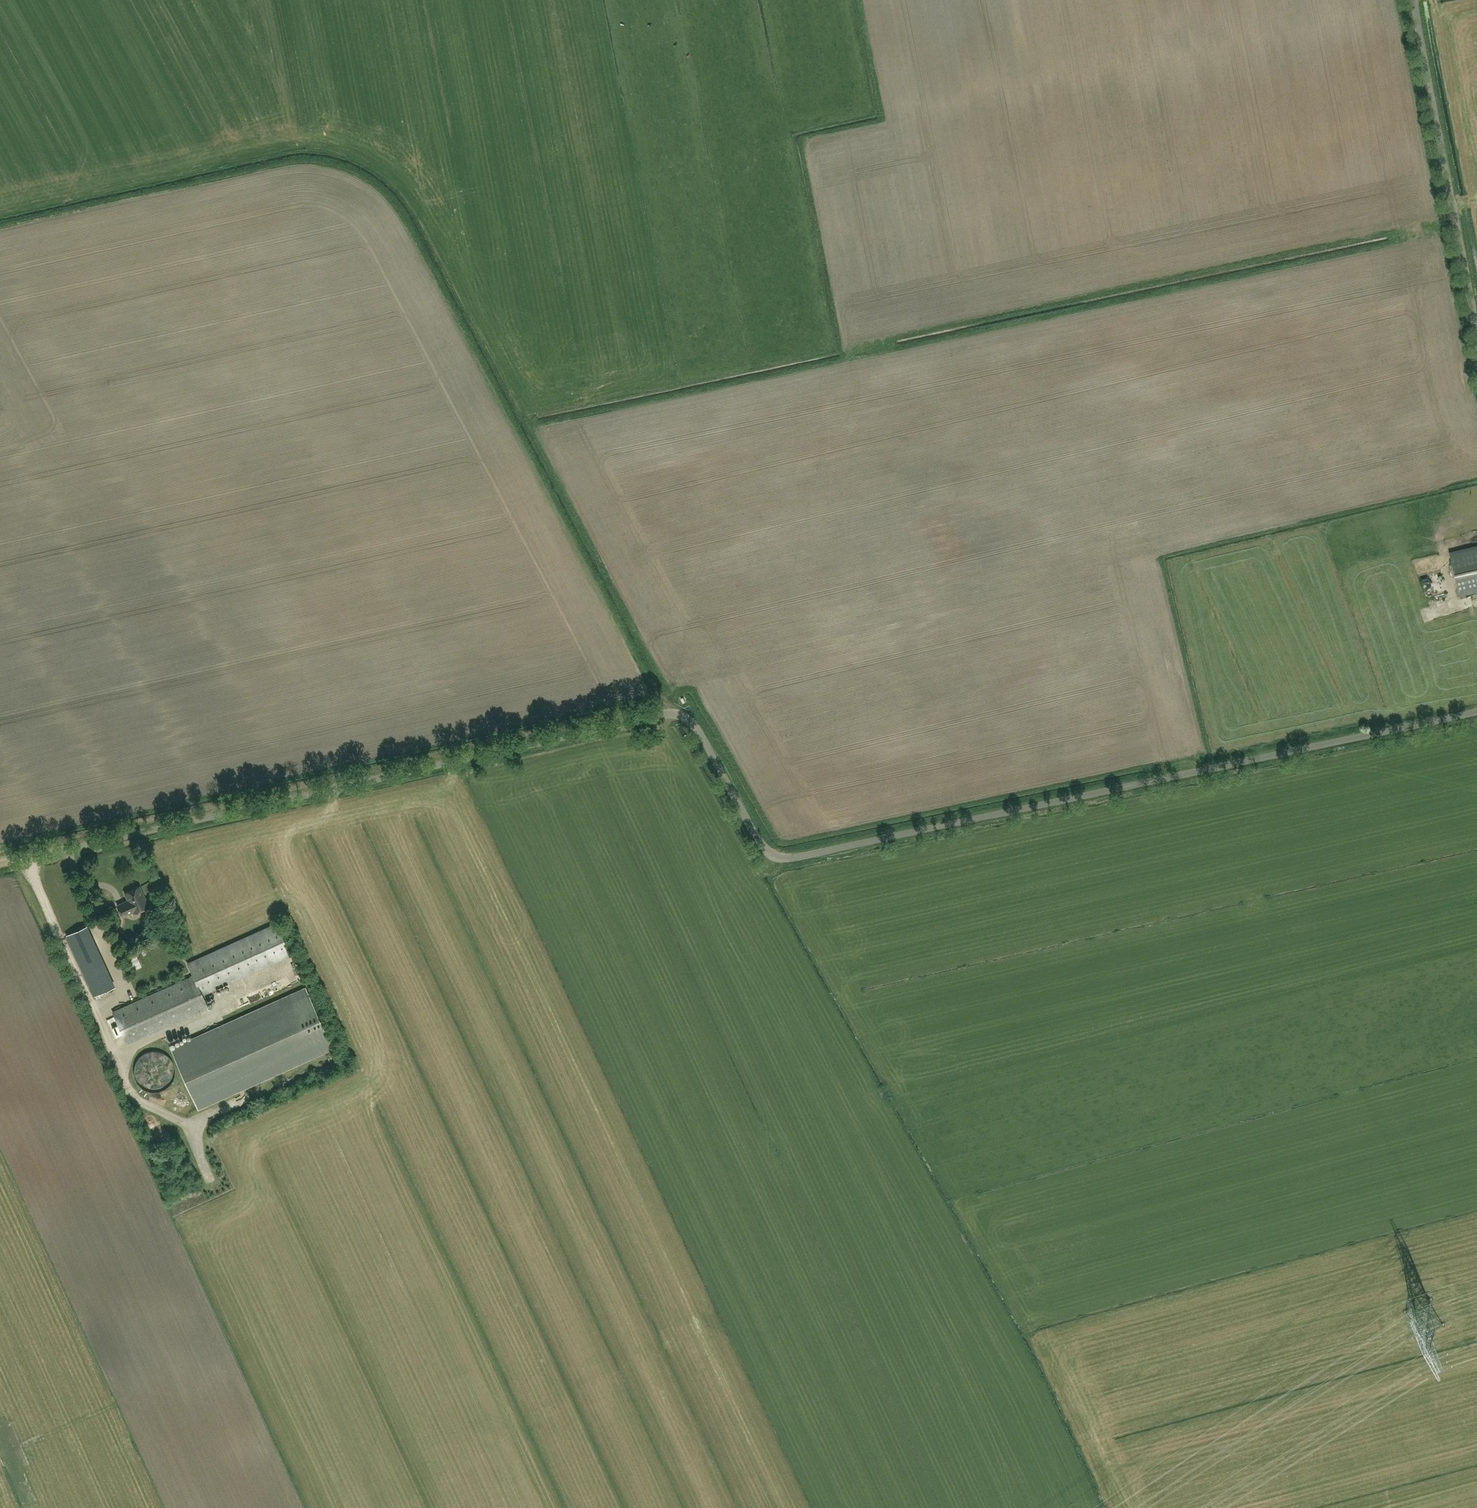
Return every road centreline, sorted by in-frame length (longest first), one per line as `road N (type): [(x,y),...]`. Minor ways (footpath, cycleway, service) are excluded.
road 1 (unclassified): [(0,865),(672,714),(700,730),(766,851),(789,860),(1476,712)]
road 2 (unclassified): [(1476,321),(1416,0)]

